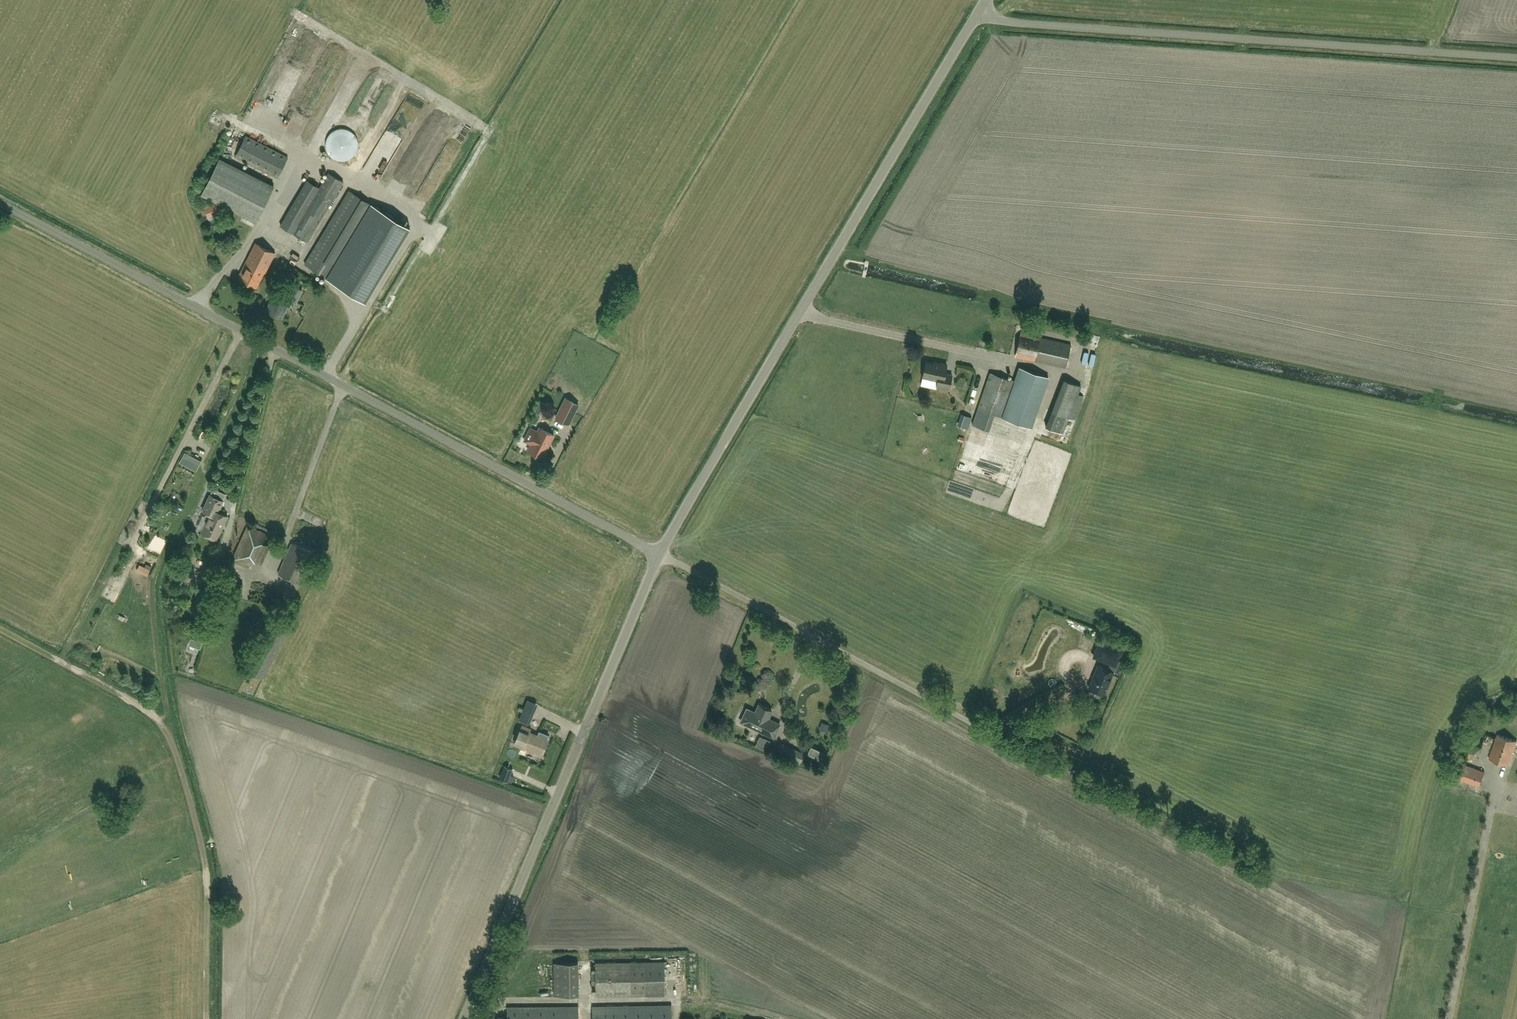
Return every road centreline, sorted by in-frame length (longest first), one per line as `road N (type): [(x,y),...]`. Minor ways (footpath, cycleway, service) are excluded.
road 1 (unclassified): [(660,555),(0,202)]
road 2 (unclassified): [(660,555),(978,10)]
road 3 (unclassified): [(1516,58),(1023,23),(978,10)]
road 4 (unclassified): [(464,1018),(660,555)]
road 5 (track): [(0,629),(143,705),(171,737),(208,884),(209,1018)]
road 6 (unclassified): [(998,736),(660,555)]
road 7 (track): [(241,331),(130,552)]

